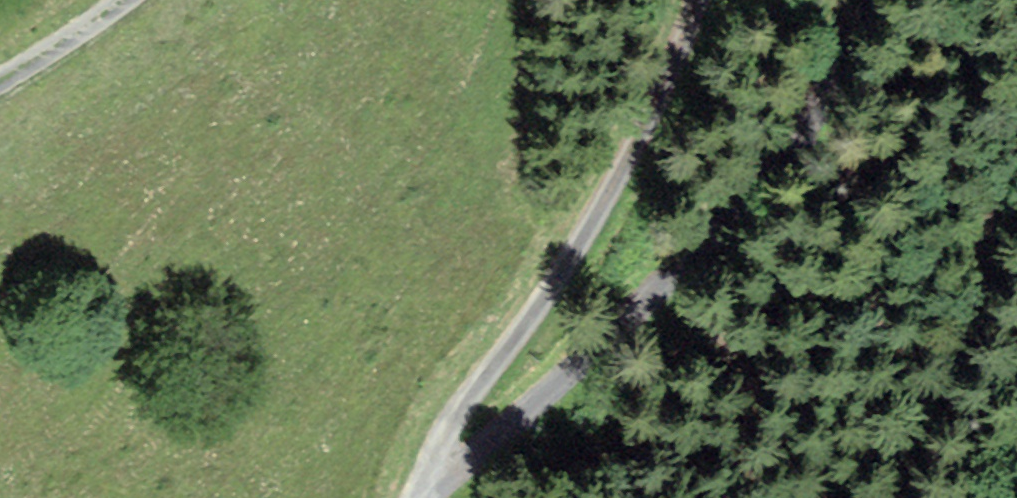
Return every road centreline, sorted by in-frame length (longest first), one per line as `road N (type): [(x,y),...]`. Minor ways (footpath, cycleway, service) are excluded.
road 1 (track): [(427,497),(767,172),(832,0)]
road 2 (unclassified): [(417,497),(460,414),(575,258),(643,133),(700,0)]
road 3 (unclassified): [(118,0),(0,78)]

